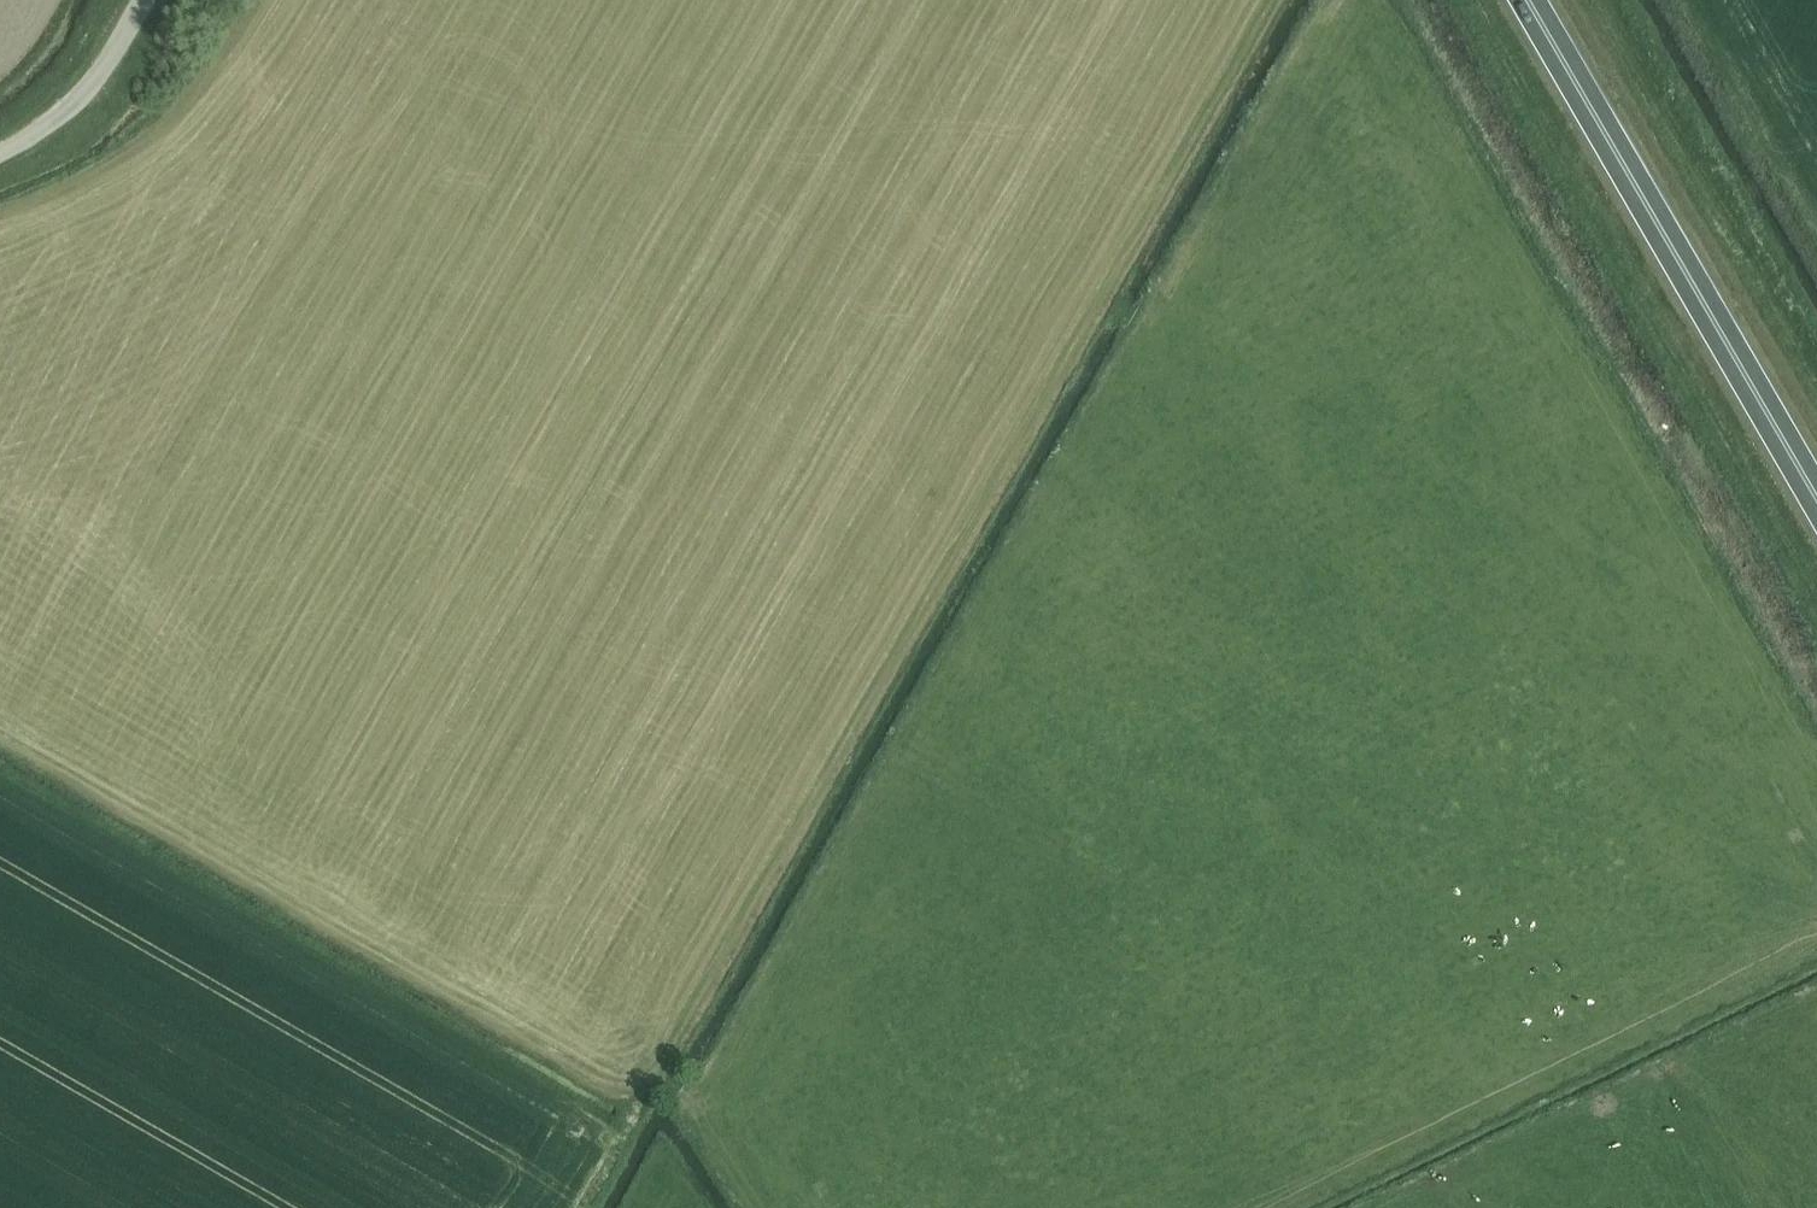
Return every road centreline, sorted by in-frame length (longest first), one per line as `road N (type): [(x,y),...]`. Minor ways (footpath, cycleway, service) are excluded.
road 1 (trunk): [(1816,504),(1526,0)]
road 2 (unclassified): [(0,154),(81,98),(144,0)]

